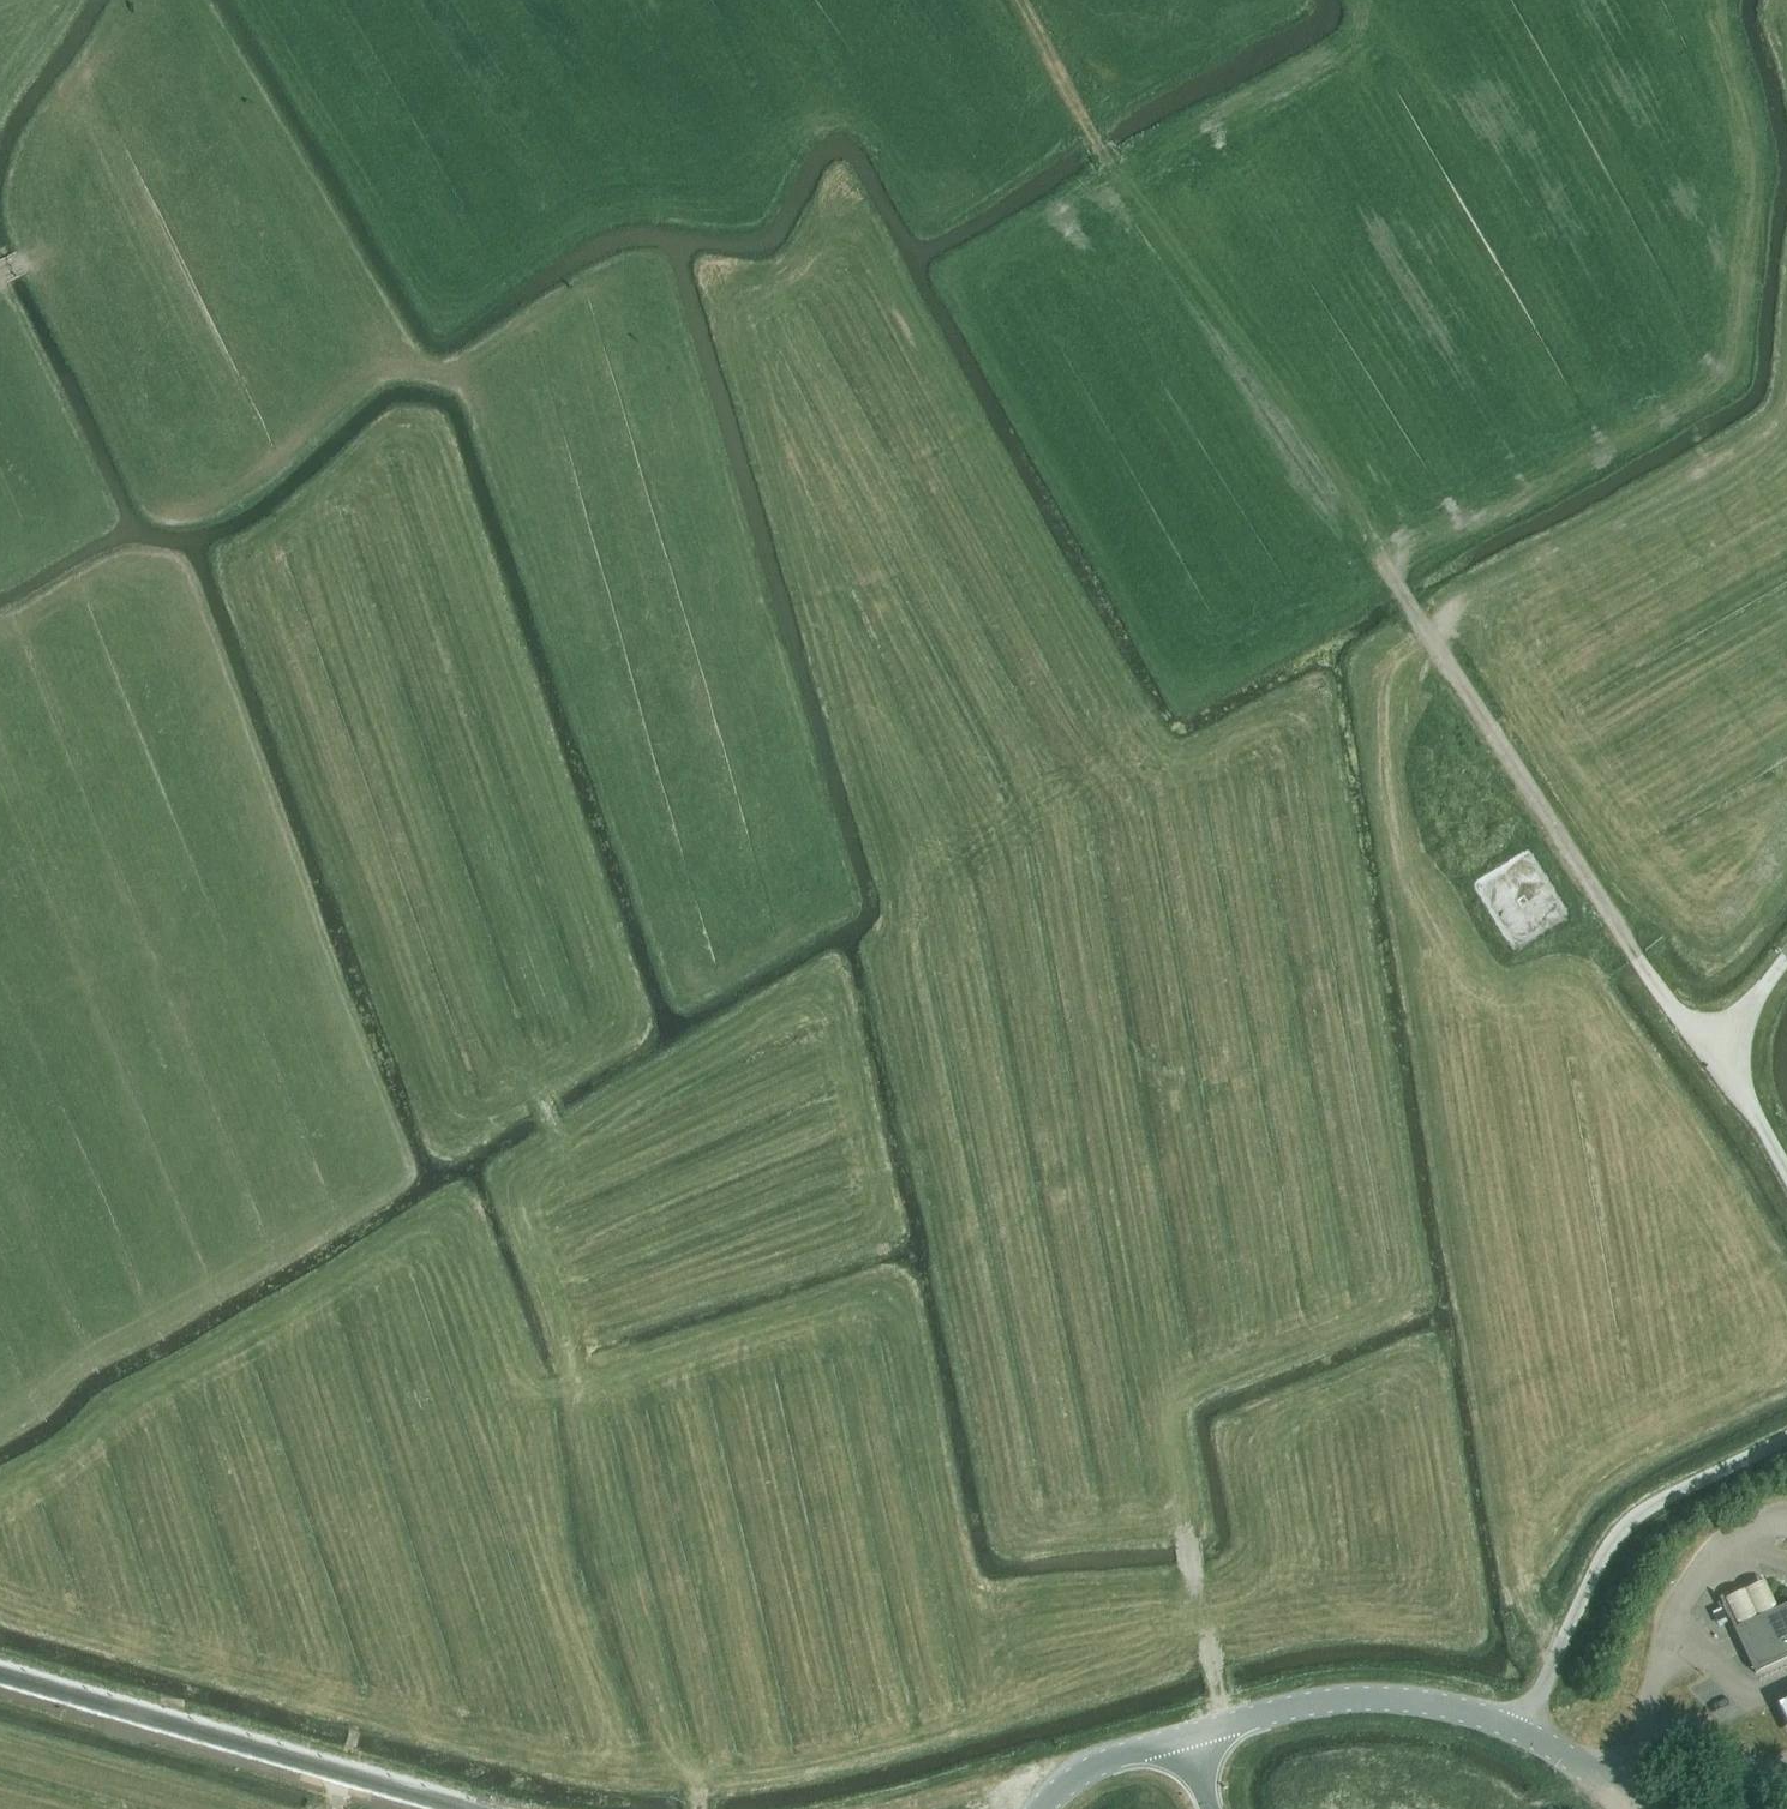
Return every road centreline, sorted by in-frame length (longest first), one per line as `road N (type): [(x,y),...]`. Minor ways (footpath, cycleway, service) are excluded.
road 1 (track): [(1637,957),(1101,149),(1013,0)]
road 2 (tertiary): [(457,1808),(0,1675)]
road 3 (tertiary): [(1042,1808),(1101,1764),(1190,1736)]

